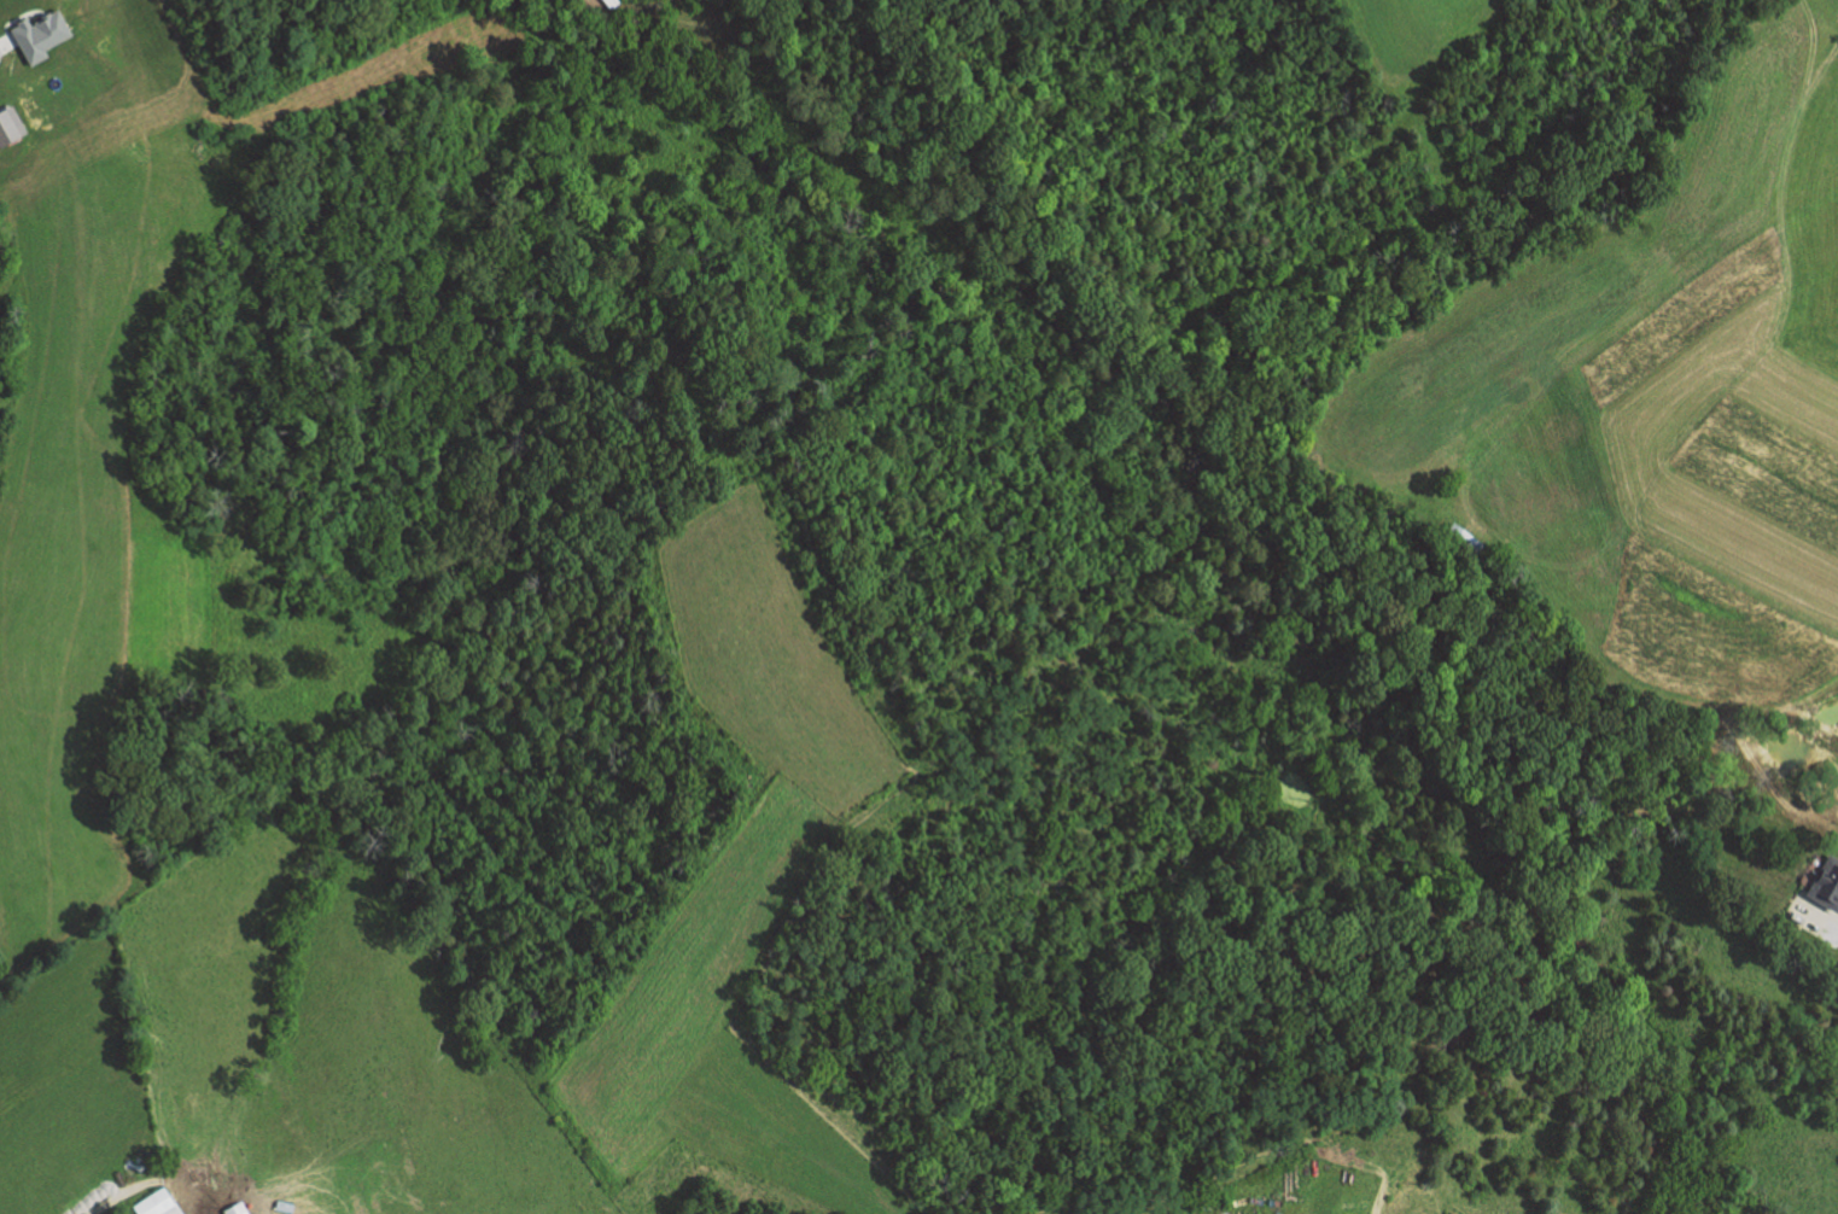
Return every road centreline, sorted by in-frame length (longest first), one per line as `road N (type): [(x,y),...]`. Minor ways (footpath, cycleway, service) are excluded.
road 1 (track): [(1837,35),(1795,112),(1781,181),(1785,315),(1639,496)]

